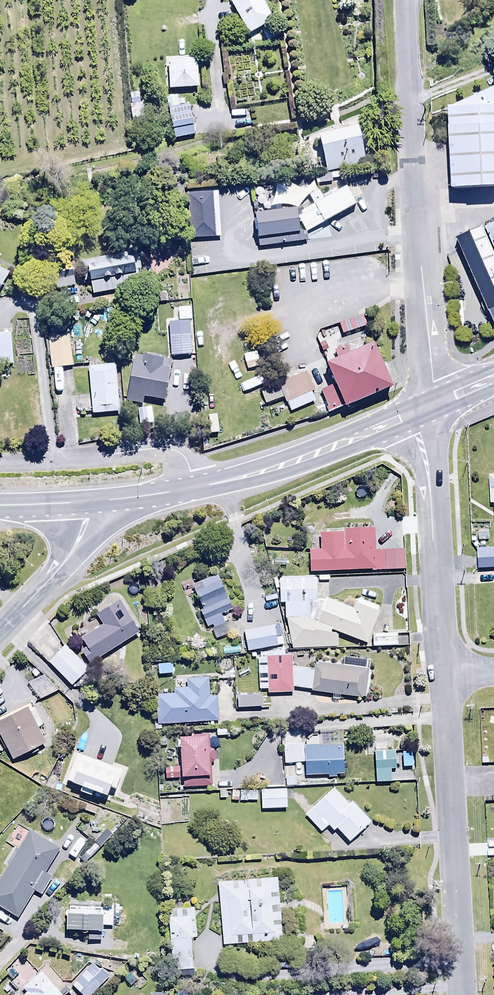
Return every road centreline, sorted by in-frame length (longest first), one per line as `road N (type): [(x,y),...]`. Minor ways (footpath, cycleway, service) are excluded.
road 1 (residential): [(409,0),(431,405)]
road 2 (trunk): [(87,502),(226,481),(412,412)]
road 3 (residential): [(444,673),(461,994)]
road 4 (residential): [(412,412),(430,494),(444,673)]
road 5 (tertiary): [(87,502),(69,552),(0,630)]

